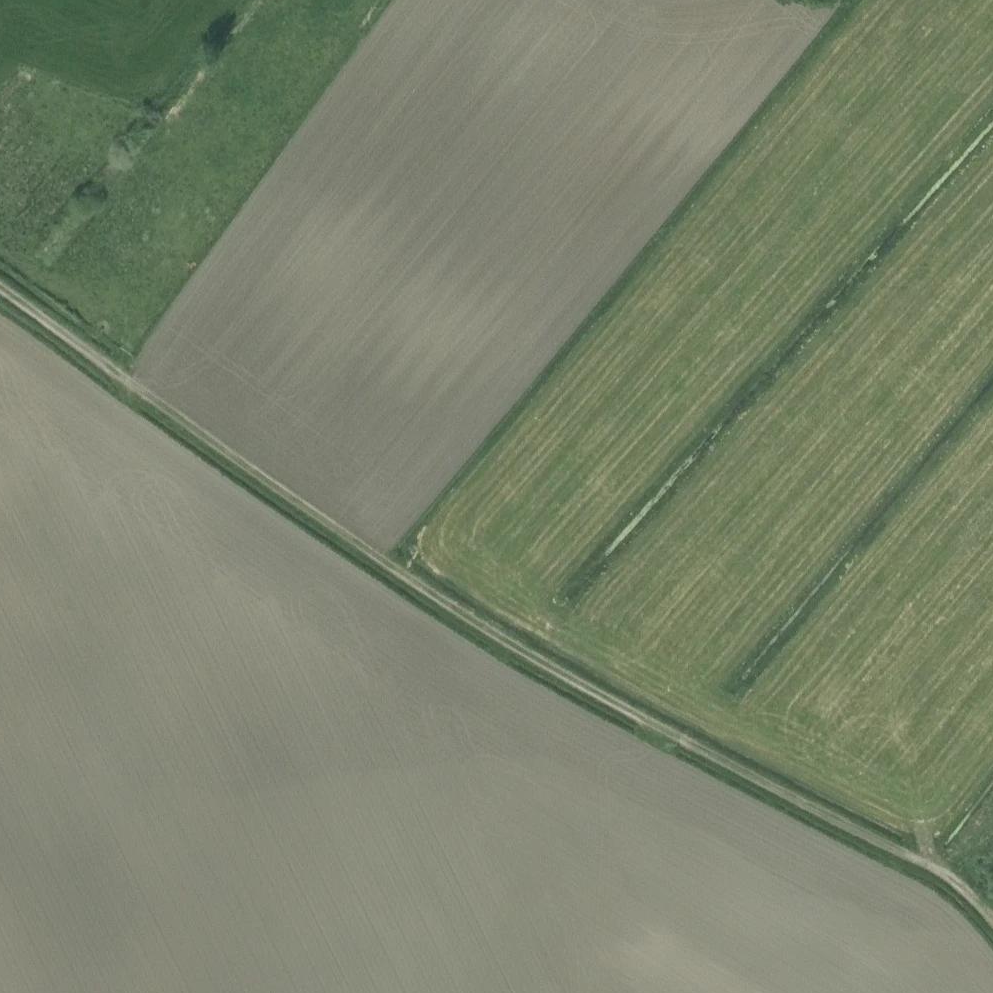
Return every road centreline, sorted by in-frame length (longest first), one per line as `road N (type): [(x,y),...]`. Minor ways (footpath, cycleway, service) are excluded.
road 1 (track): [(992,914),(941,870),(677,735),(400,572),(0,287)]

